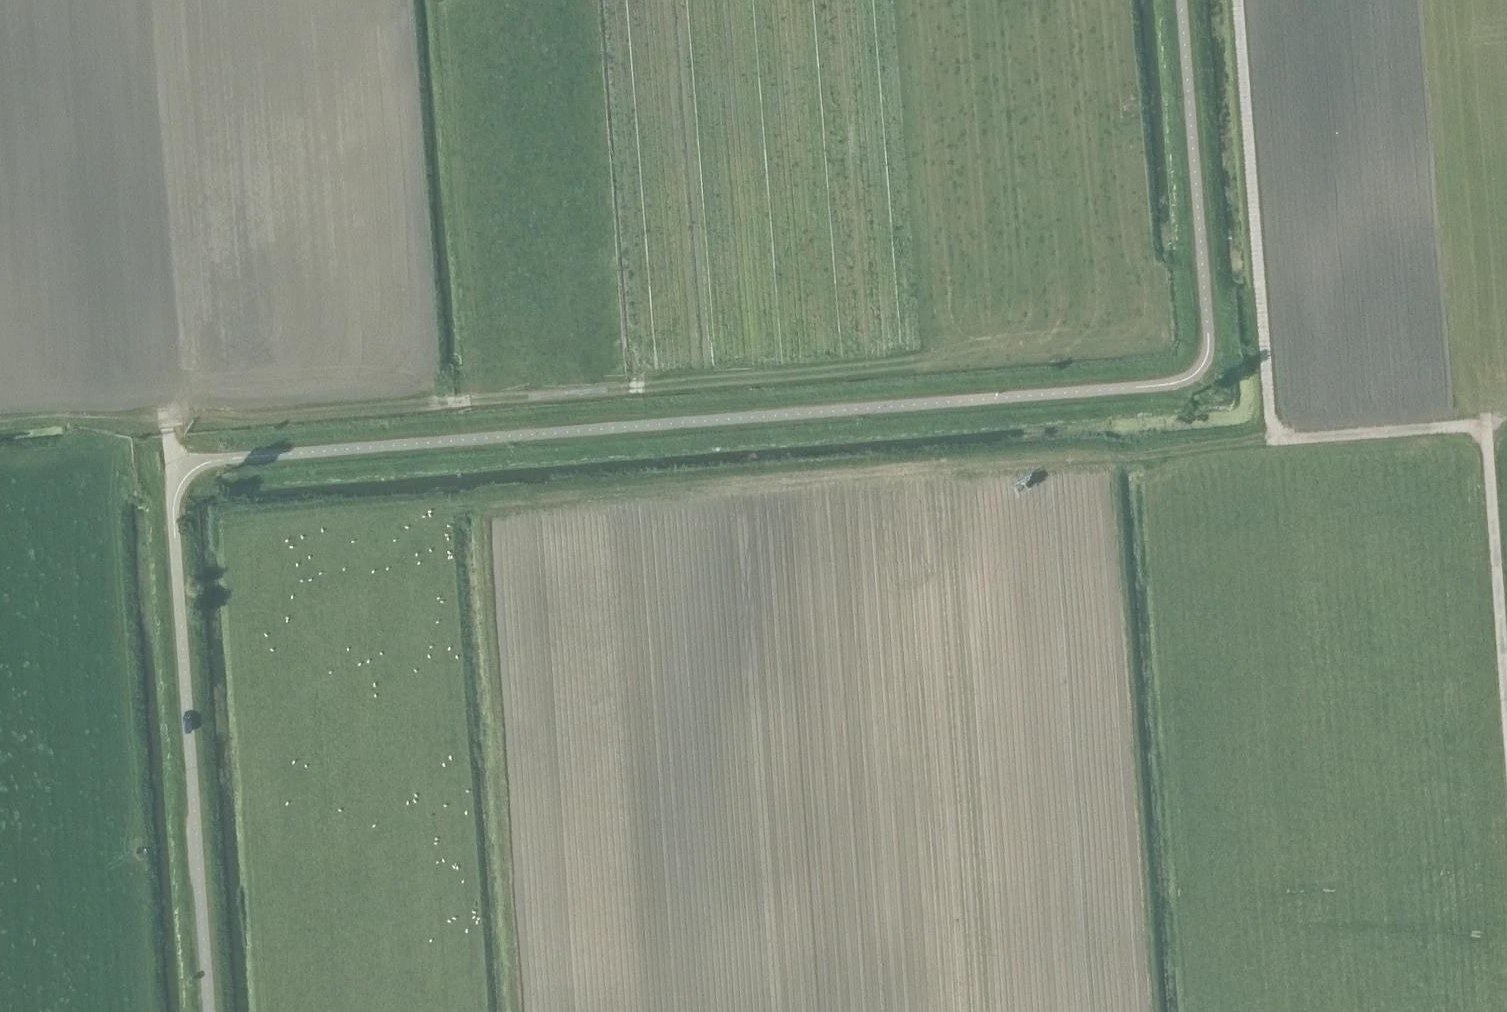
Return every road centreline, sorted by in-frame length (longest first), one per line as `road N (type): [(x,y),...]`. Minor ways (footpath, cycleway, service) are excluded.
road 1 (track): [(1506,692),(1487,430),(1277,440),(1241,0)]

